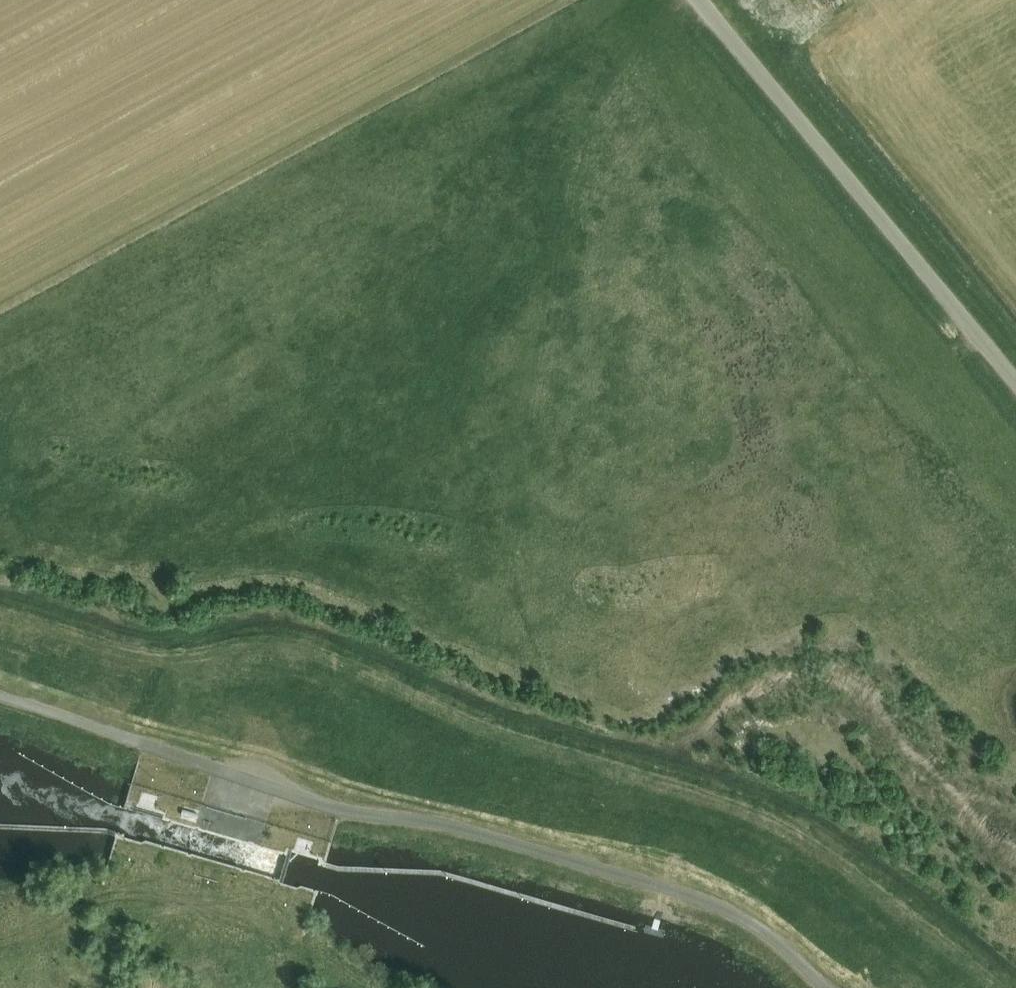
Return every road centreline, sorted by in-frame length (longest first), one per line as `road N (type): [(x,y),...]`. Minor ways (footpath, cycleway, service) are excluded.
road 1 (unclassified): [(825,987),(773,940),(705,903),(442,824),(339,810),(139,742)]
road 2 (unclassified): [(1015,381),(699,0)]

